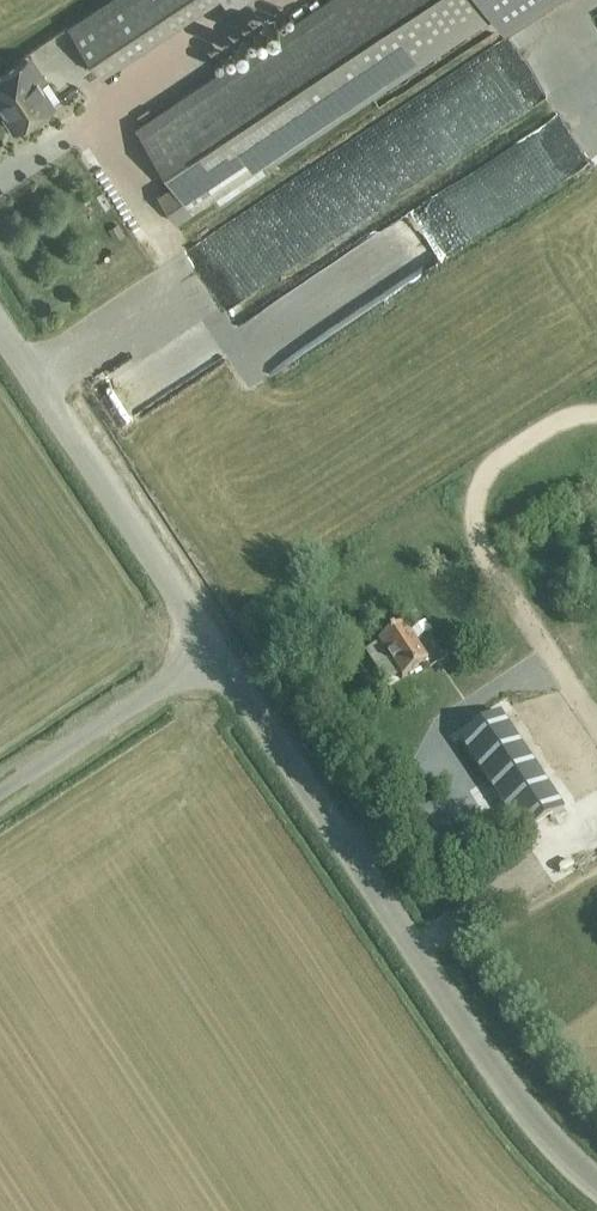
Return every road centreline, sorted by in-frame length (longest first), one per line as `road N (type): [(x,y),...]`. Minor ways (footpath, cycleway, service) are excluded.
road 1 (unclassified): [(596,1182),(555,1147),(445,1006),(206,661)]
road 2 (unclassified): [(206,661),(0,343)]
road 3 (unclassified): [(0,793),(206,661)]

